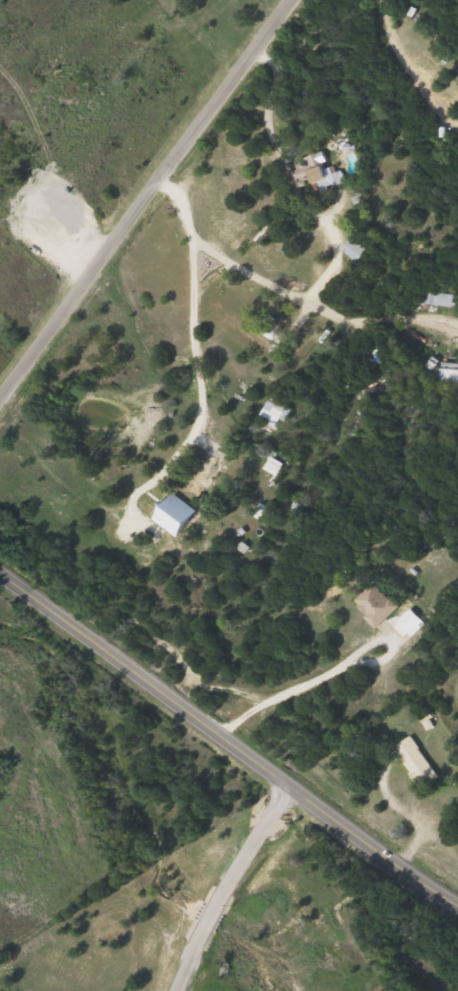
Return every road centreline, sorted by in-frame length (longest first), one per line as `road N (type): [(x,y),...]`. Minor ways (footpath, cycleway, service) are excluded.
road 1 (secondary): [(457,911),(0,580)]
road 2 (residential): [(0,406),(290,0)]
road 3 (residential): [(291,794),(204,914)]

